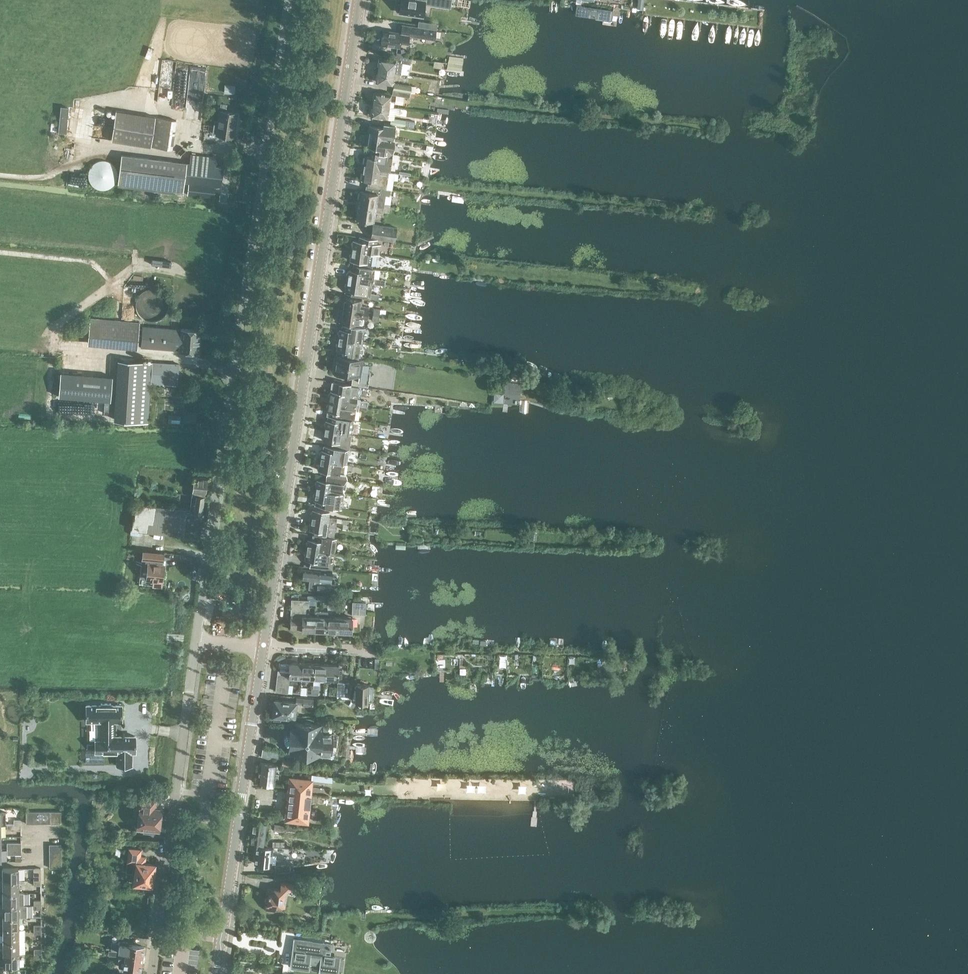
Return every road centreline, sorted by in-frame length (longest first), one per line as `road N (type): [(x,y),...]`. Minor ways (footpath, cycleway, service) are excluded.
road 1 (secondary): [(264,648),(359,0)]
road 2 (unclassified): [(197,640),(290,0)]
road 3 (residential): [(153,973),(197,640)]
road 4 (secondary): [(216,973),(264,648)]
road 5 (track): [(0,176),(31,179),(114,146),(183,154),(189,144),(265,159)]
road 6 (track): [(0,634),(197,640)]

